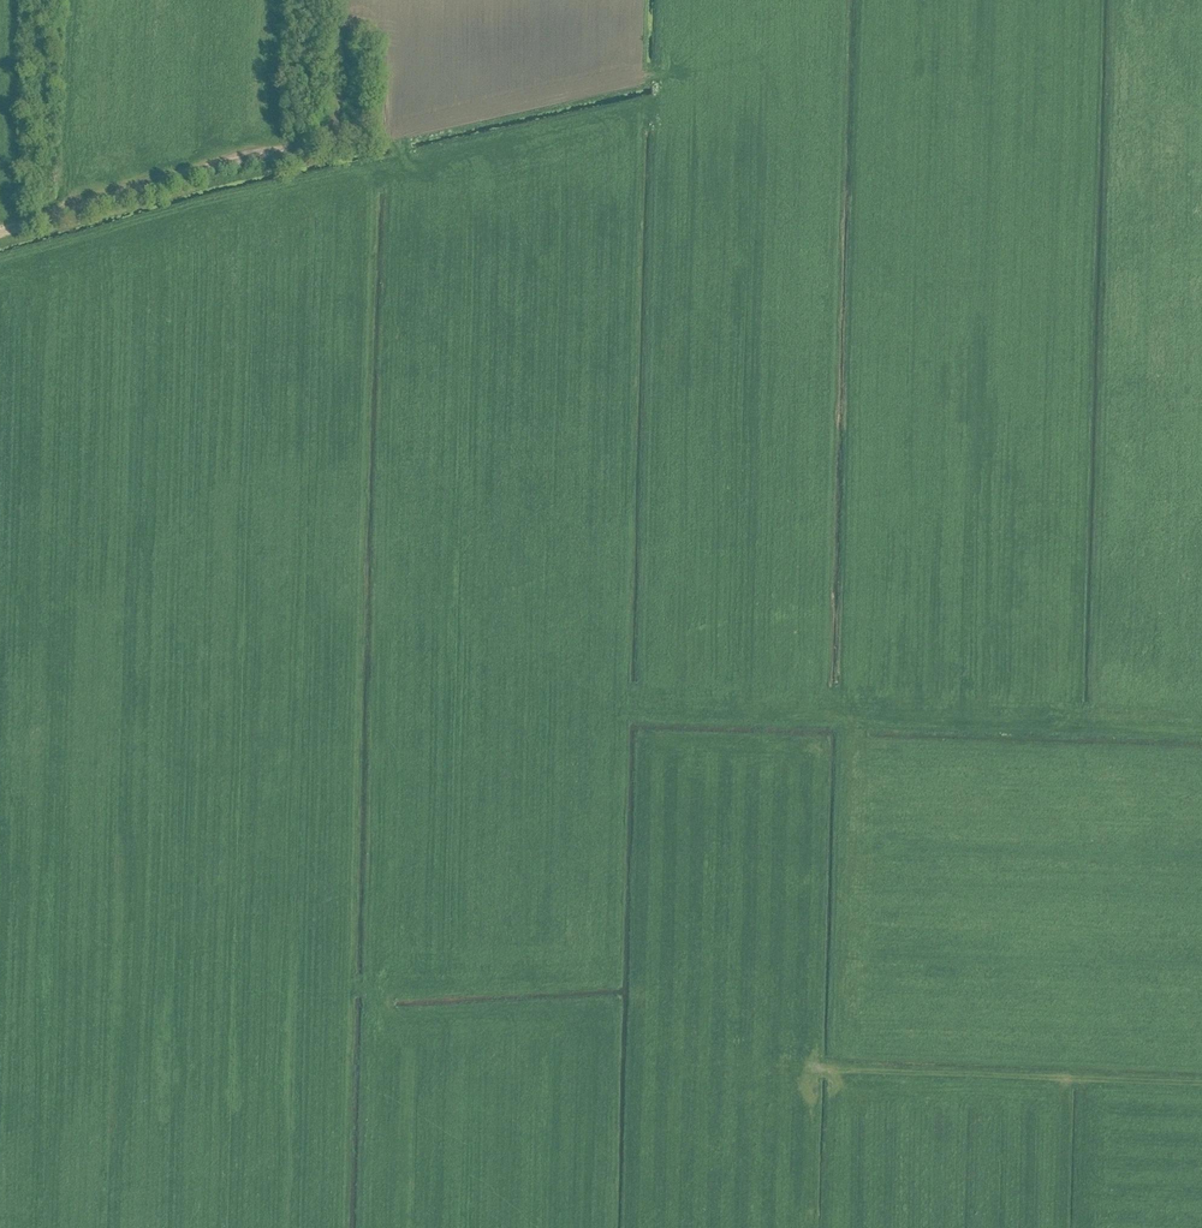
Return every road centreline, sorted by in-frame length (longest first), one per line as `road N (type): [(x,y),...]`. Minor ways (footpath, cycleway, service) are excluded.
road 1 (track): [(0,236),(87,190),(396,134),(656,75)]

